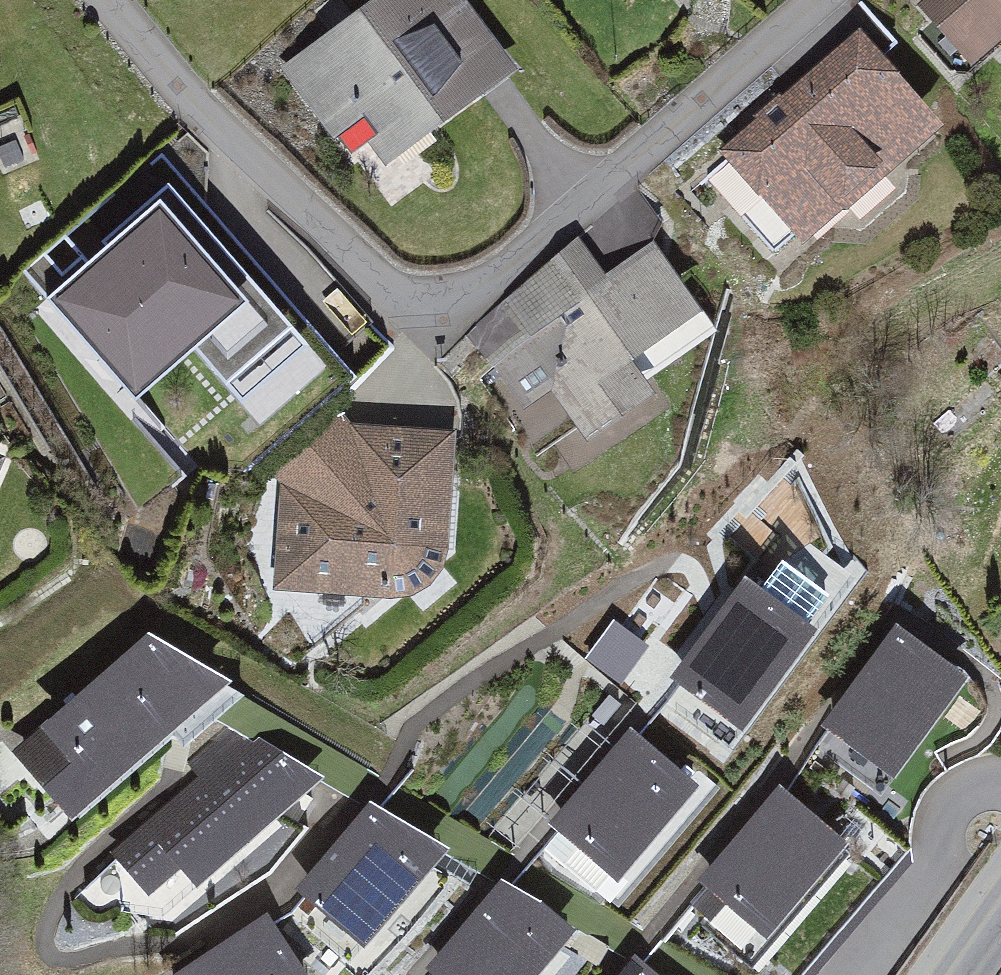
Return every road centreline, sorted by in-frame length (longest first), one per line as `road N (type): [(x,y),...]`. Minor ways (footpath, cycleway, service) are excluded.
road 1 (residential): [(116,0),(415,314),(492,288),(843,0)]

